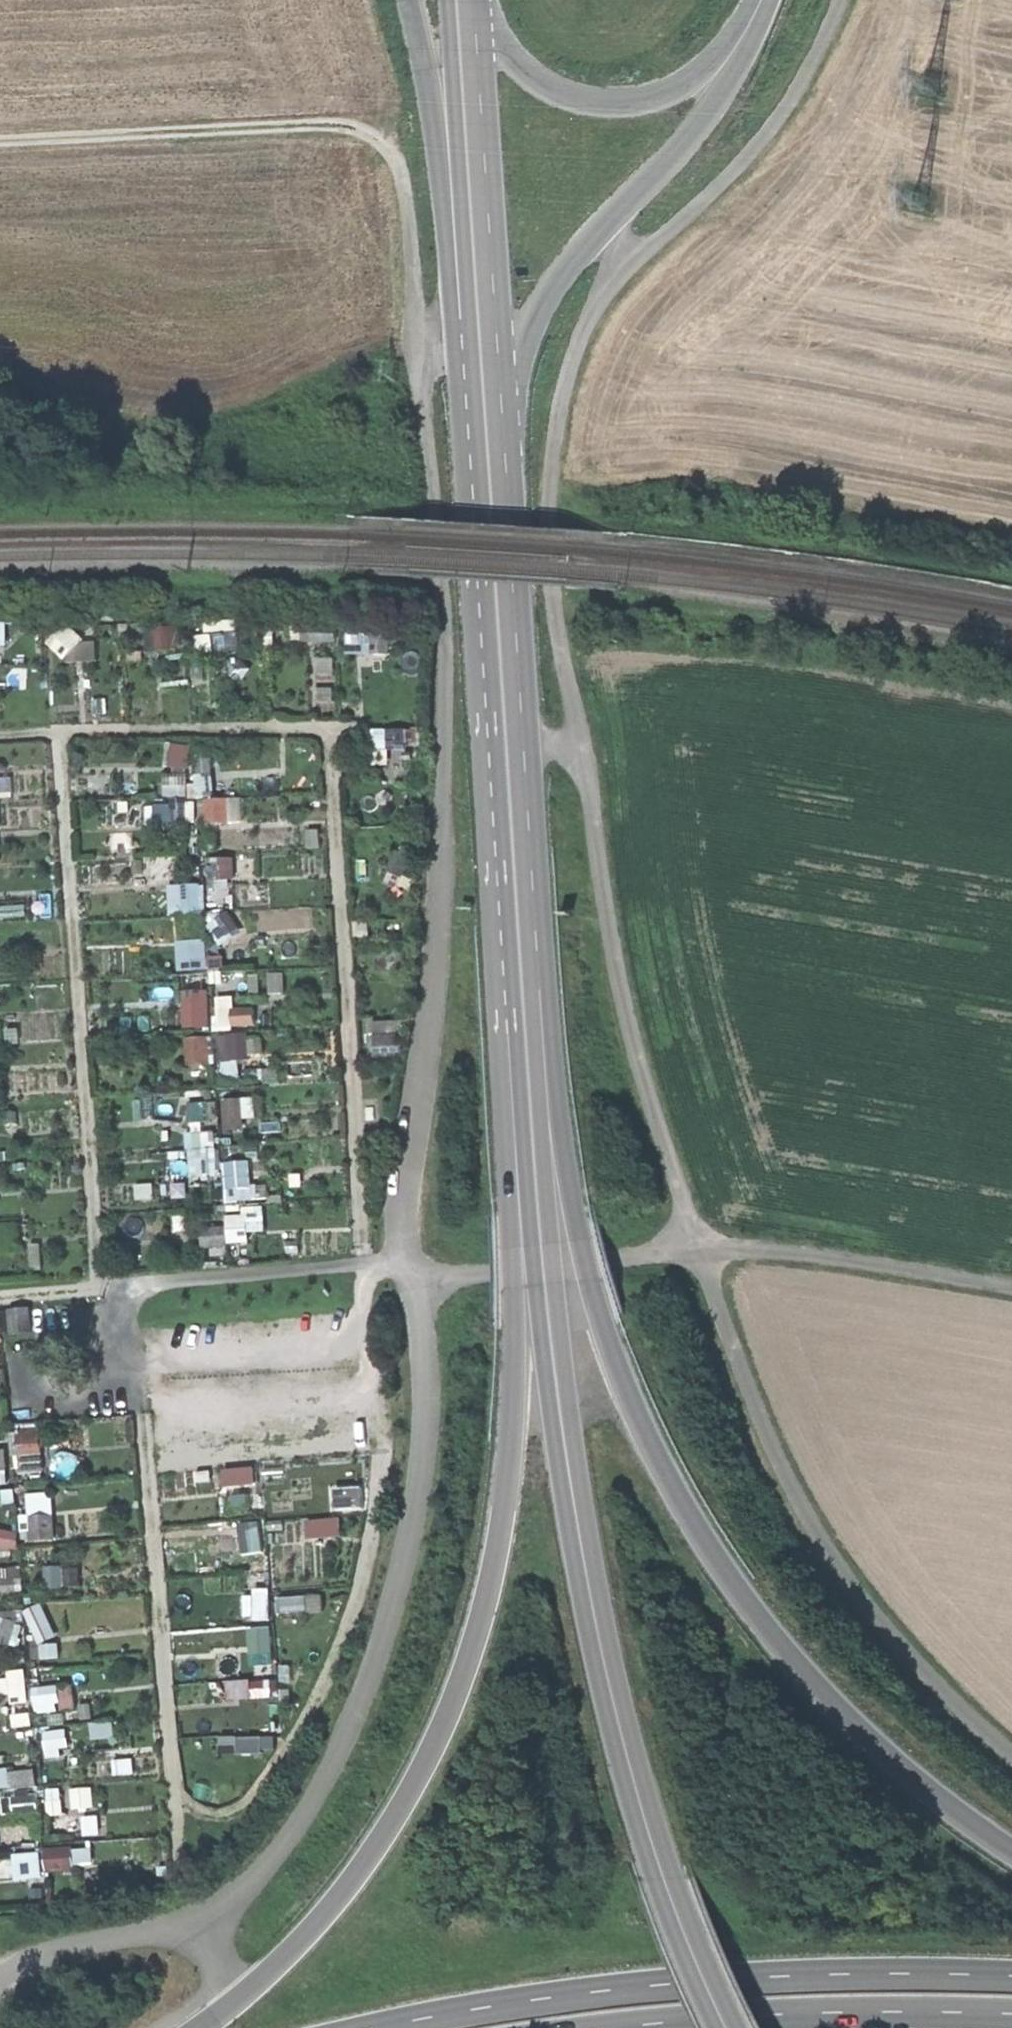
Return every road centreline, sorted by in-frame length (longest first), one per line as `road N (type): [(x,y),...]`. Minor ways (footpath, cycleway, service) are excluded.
road 1 (unclassified): [(704,1250),(623,972),(590,741),(557,600),(552,514),(563,388),(601,299),(637,258)]
road 2 (unclassified): [(414,1271),(451,799),(449,646),(424,343)]
road 3 (trunk): [(547,1160),(529,1219),(522,1460),(484,1656),(446,1746),(385,1849),(319,1933),(246,2000)]
road 4 (trunk): [(1011,1841),(922,1777),(856,1716),(717,1541),(669,1458),(547,1160)]
road 5 (trunk): [(547,1160),(490,425)]
road 6 (unclassified): [(202,1917),(293,1837),(330,1777),(383,1644),(421,1509),(429,1429),(414,1271)]
road 7 (trunk): [(1011,1974),(684,1981),(508,2002),(385,2027)]
road 8 (trunk): [(547,1160),(596,1538),(649,1774)]
road 9 (track): [(424,343),(411,191),(401,158),(382,135),(338,122),(0,137)]
road 10 (primary): [(490,425),(512,362),(554,288),(715,103),(750,30)]
road 11 (primary): [(417,0),(443,116),(467,341),(490,425)]
road 12 (secondary): [(490,425),(464,0)]
road 13 (trunk): [(619,2027),(775,2014),(1011,2013)]
road 14 (unclassified): [(846,0),(785,119),(709,199),(637,258)]
road 15 (secondary): [(750,30),(671,91),(628,102),(582,95),(547,77),(517,51),(490,0)]
road 16 (unclassified): [(1011,1285),(822,1253),(704,1250)]
road 17 (unclassified): [(704,1250),(774,1446),(817,1536)]
road 18 (unclassified): [(414,1271),(440,1280),(704,1250)]
road 19 (unclassified): [(1011,1752),(929,1671),(817,1536)]
road 20 (unclassified): [(131,1283),(387,1262),(414,1271)]
road 21 (trunk): [(742,2027),(700,1934),(649,1774)]
road 22 (unclassified): [(0,1980),(53,1947),(202,1917)]

